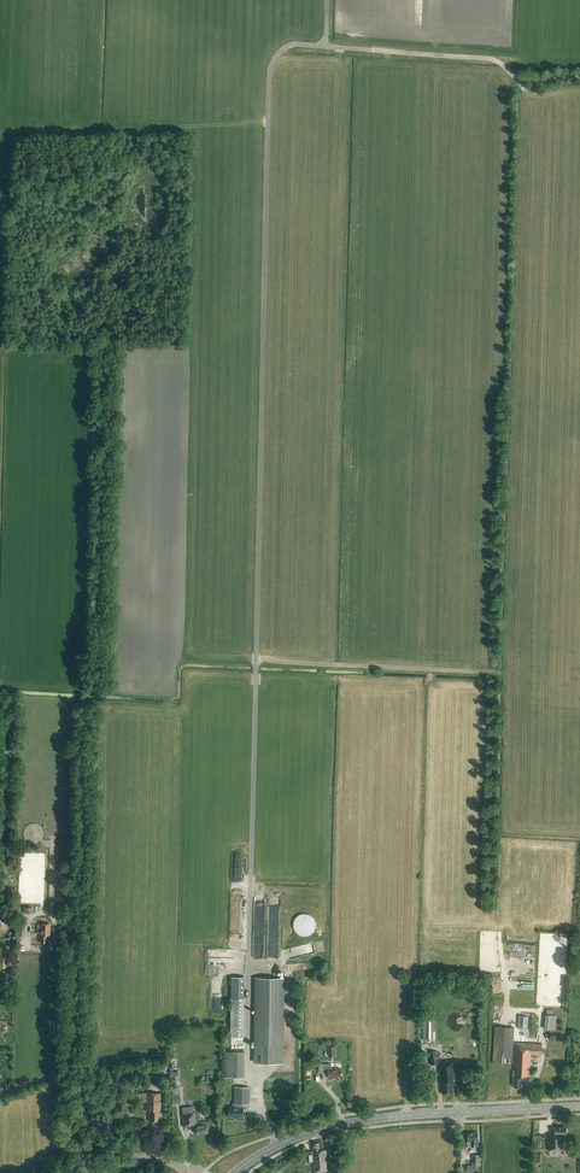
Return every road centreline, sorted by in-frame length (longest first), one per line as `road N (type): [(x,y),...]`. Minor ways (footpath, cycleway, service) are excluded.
road 1 (primary): [(234,1172),(280,1144),(344,1124),(579,1107)]
road 2 (track): [(67,1172),(59,1073),(74,930)]

